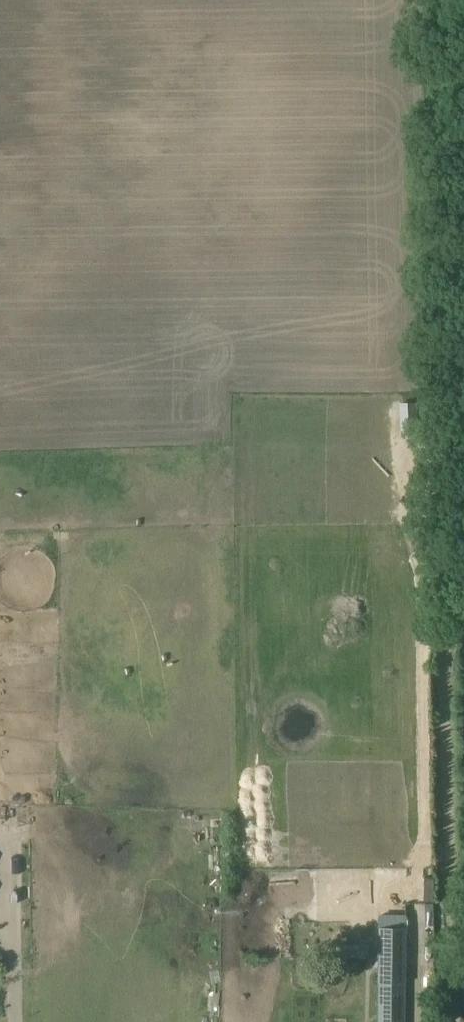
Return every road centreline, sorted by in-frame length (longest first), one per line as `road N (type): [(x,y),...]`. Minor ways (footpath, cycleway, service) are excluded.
road 1 (track): [(463,612),(443,622),(453,1021)]

